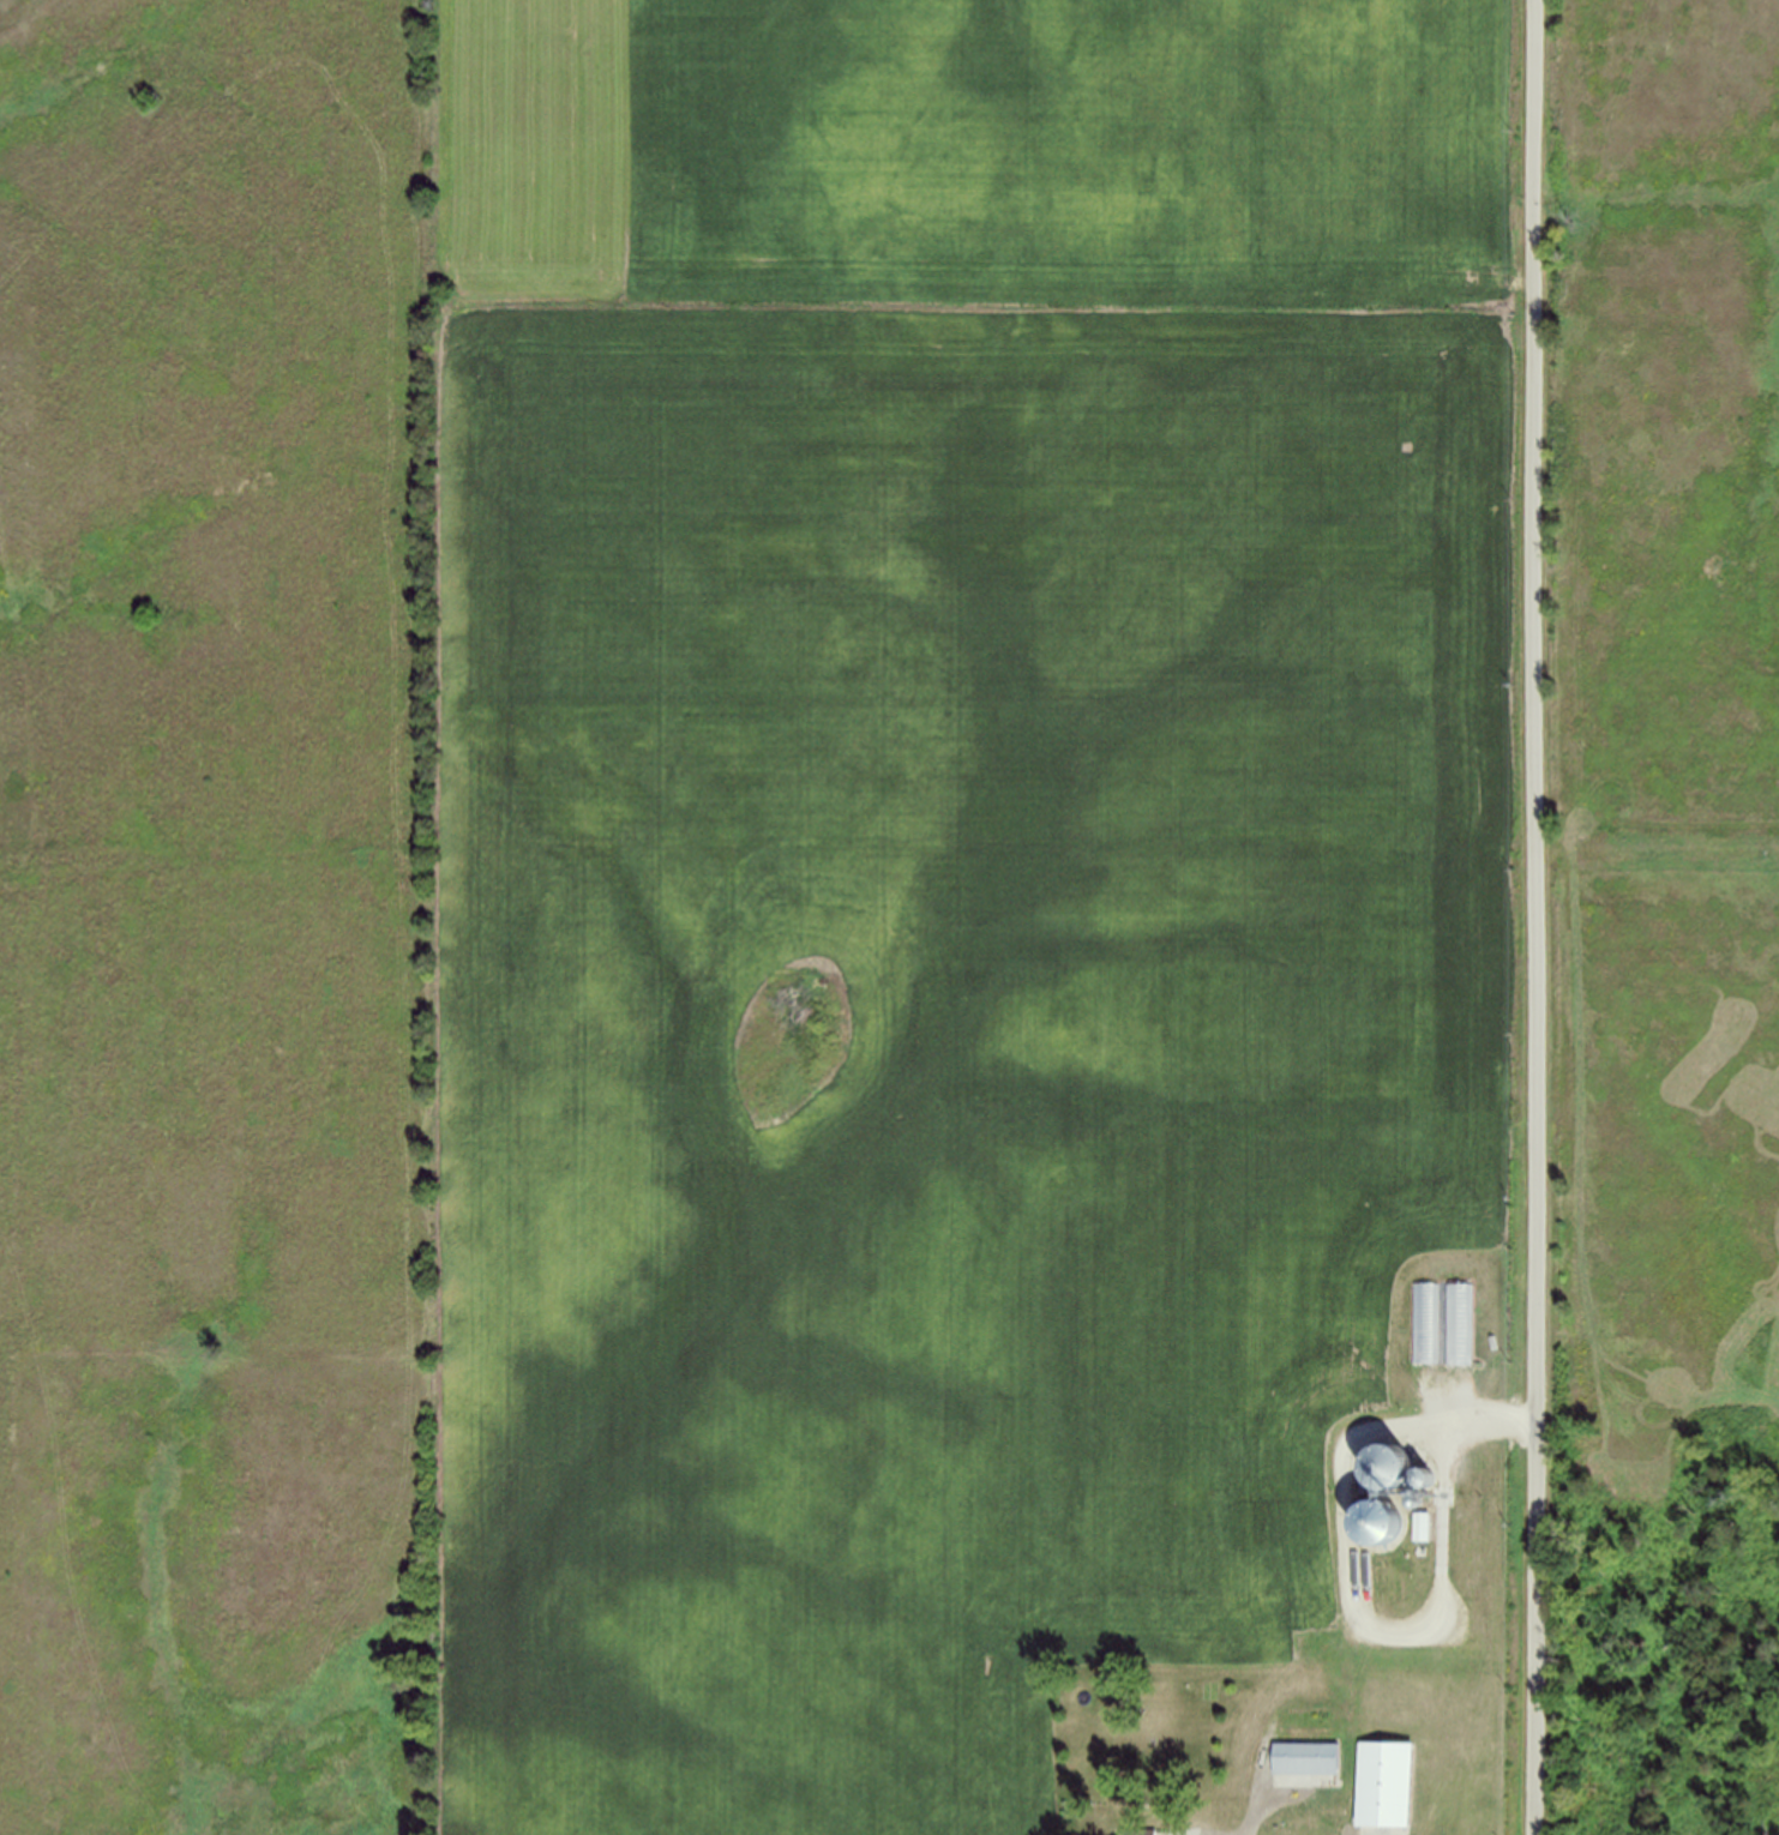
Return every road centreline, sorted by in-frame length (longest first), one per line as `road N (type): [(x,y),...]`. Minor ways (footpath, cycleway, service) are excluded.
road 1 (residential): [(1539,0),(1539,1834)]

